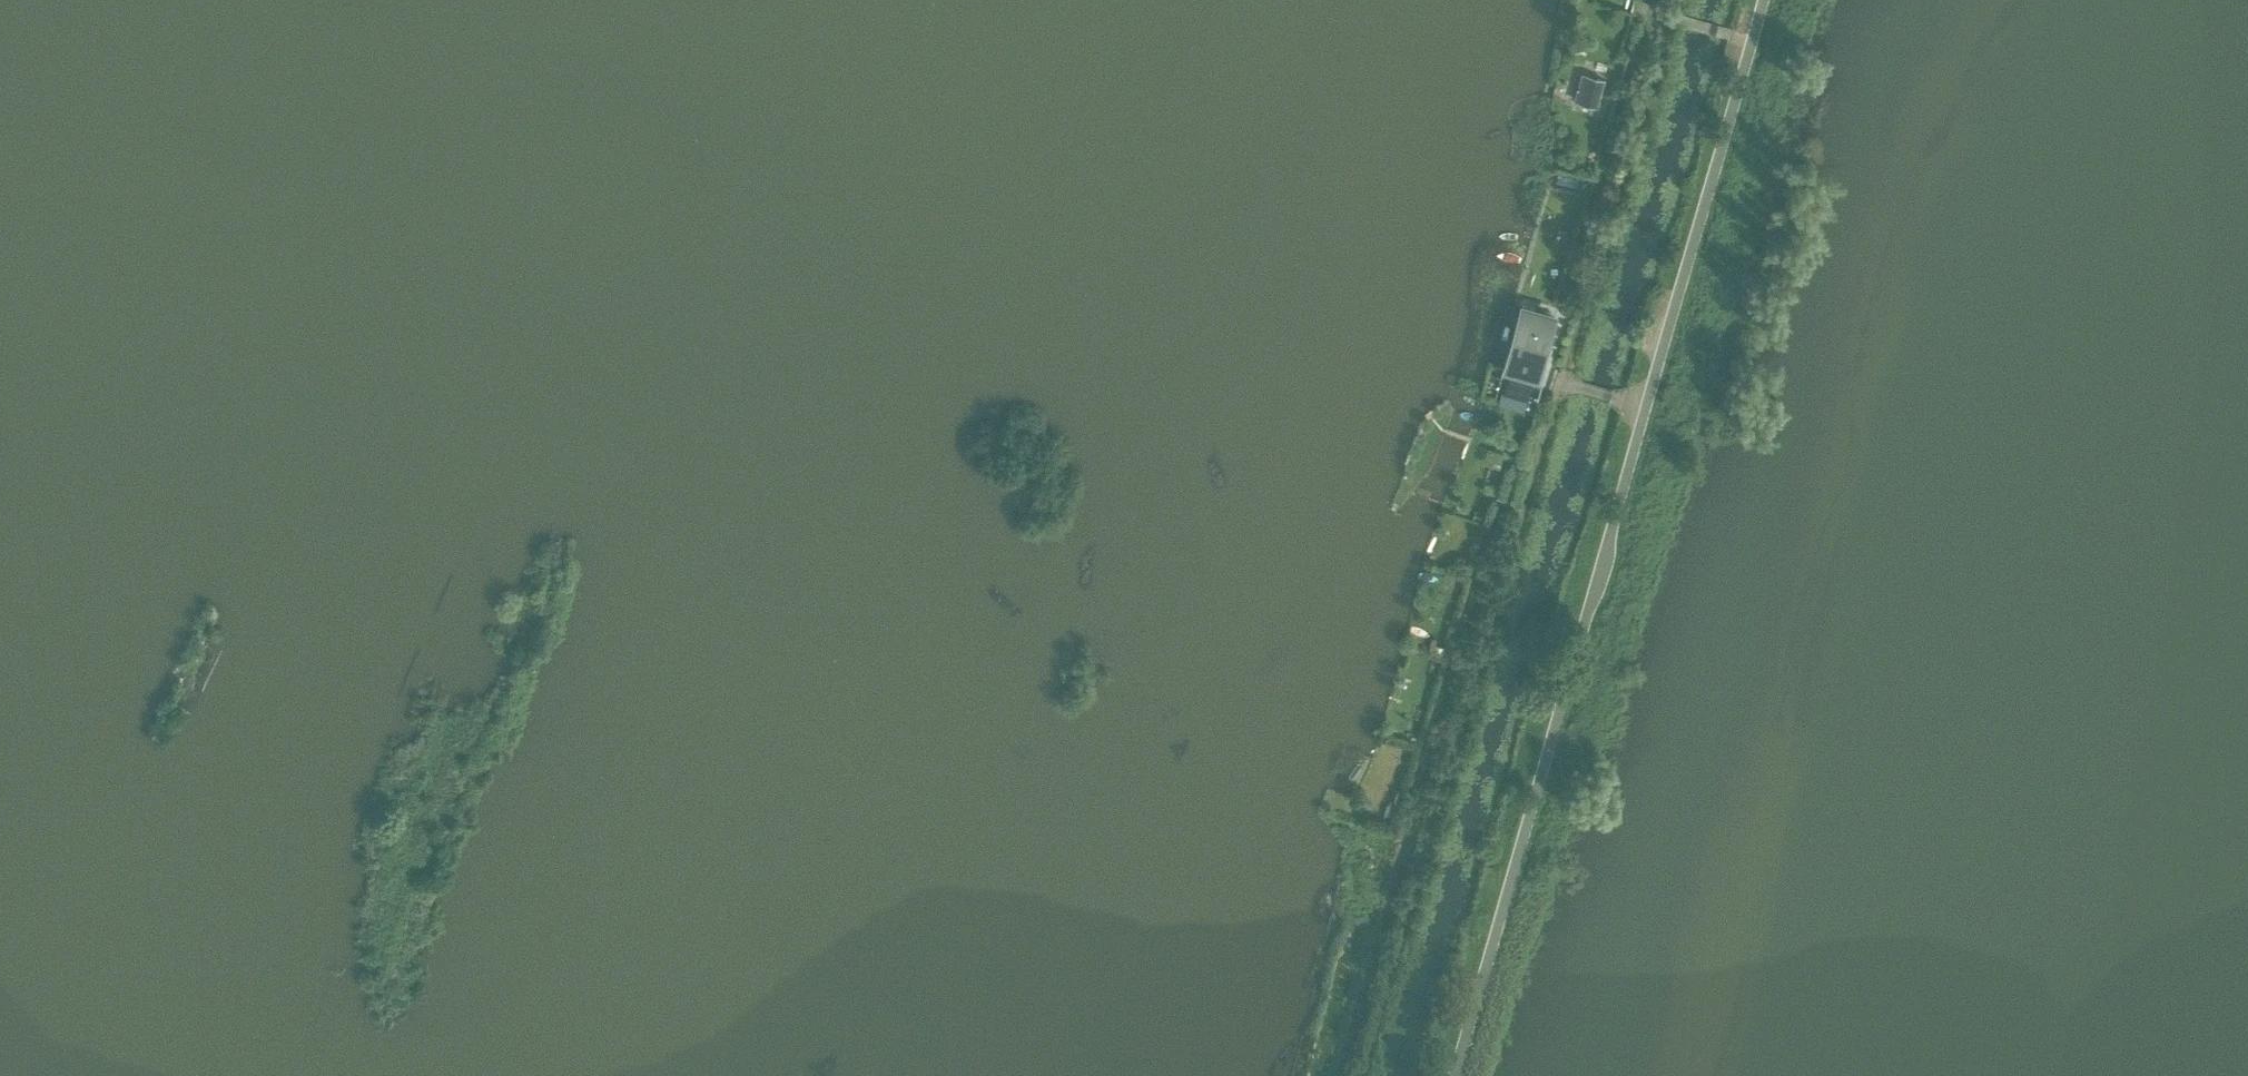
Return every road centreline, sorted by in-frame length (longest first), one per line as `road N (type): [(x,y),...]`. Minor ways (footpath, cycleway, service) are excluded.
road 1 (unclassified): [(1455,1075),(1760,0)]

